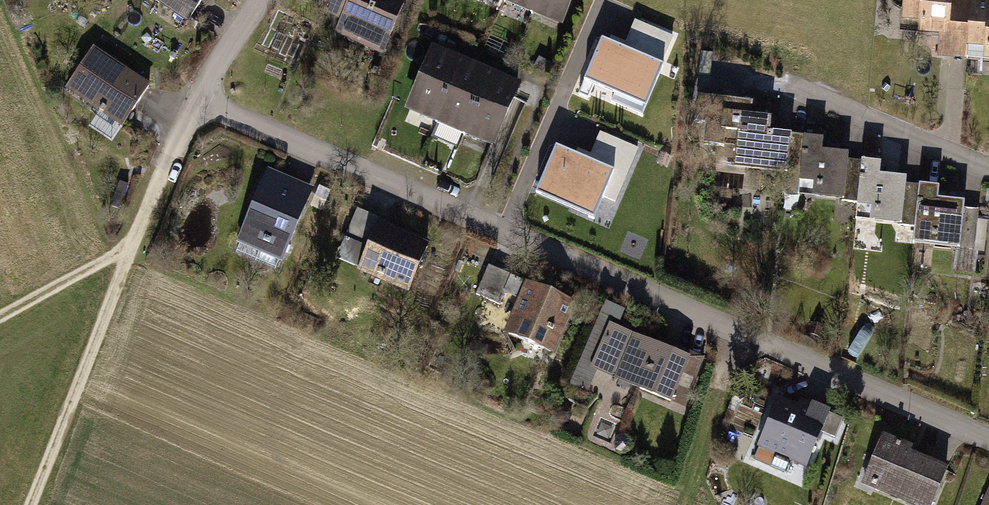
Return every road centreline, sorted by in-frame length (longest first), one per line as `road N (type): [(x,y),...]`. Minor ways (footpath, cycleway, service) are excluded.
road 1 (residential): [(988,438),(195,101)]
road 2 (track): [(106,312),(29,504)]
road 3 (residential): [(988,164),(805,85)]
road 4 (track): [(682,504),(737,331)]
road 5 (track): [(106,312),(173,150)]
road 6 (track): [(131,242),(0,317)]
road 7 (residential): [(195,101),(262,0)]

